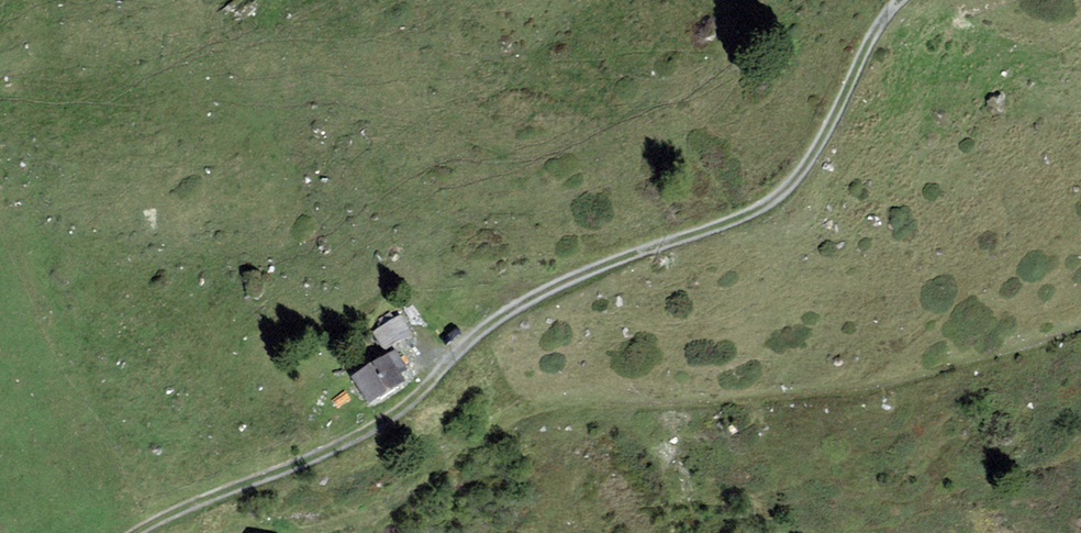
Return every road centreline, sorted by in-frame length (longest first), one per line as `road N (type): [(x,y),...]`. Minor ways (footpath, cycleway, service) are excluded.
road 1 (track): [(905,0),(873,32),(816,148),(762,207),(584,272),(489,322),(401,410),(135,532)]
road 2 (track): [(289,532),(407,501),(516,420),(589,398),(696,402),(877,390),(1080,327)]

